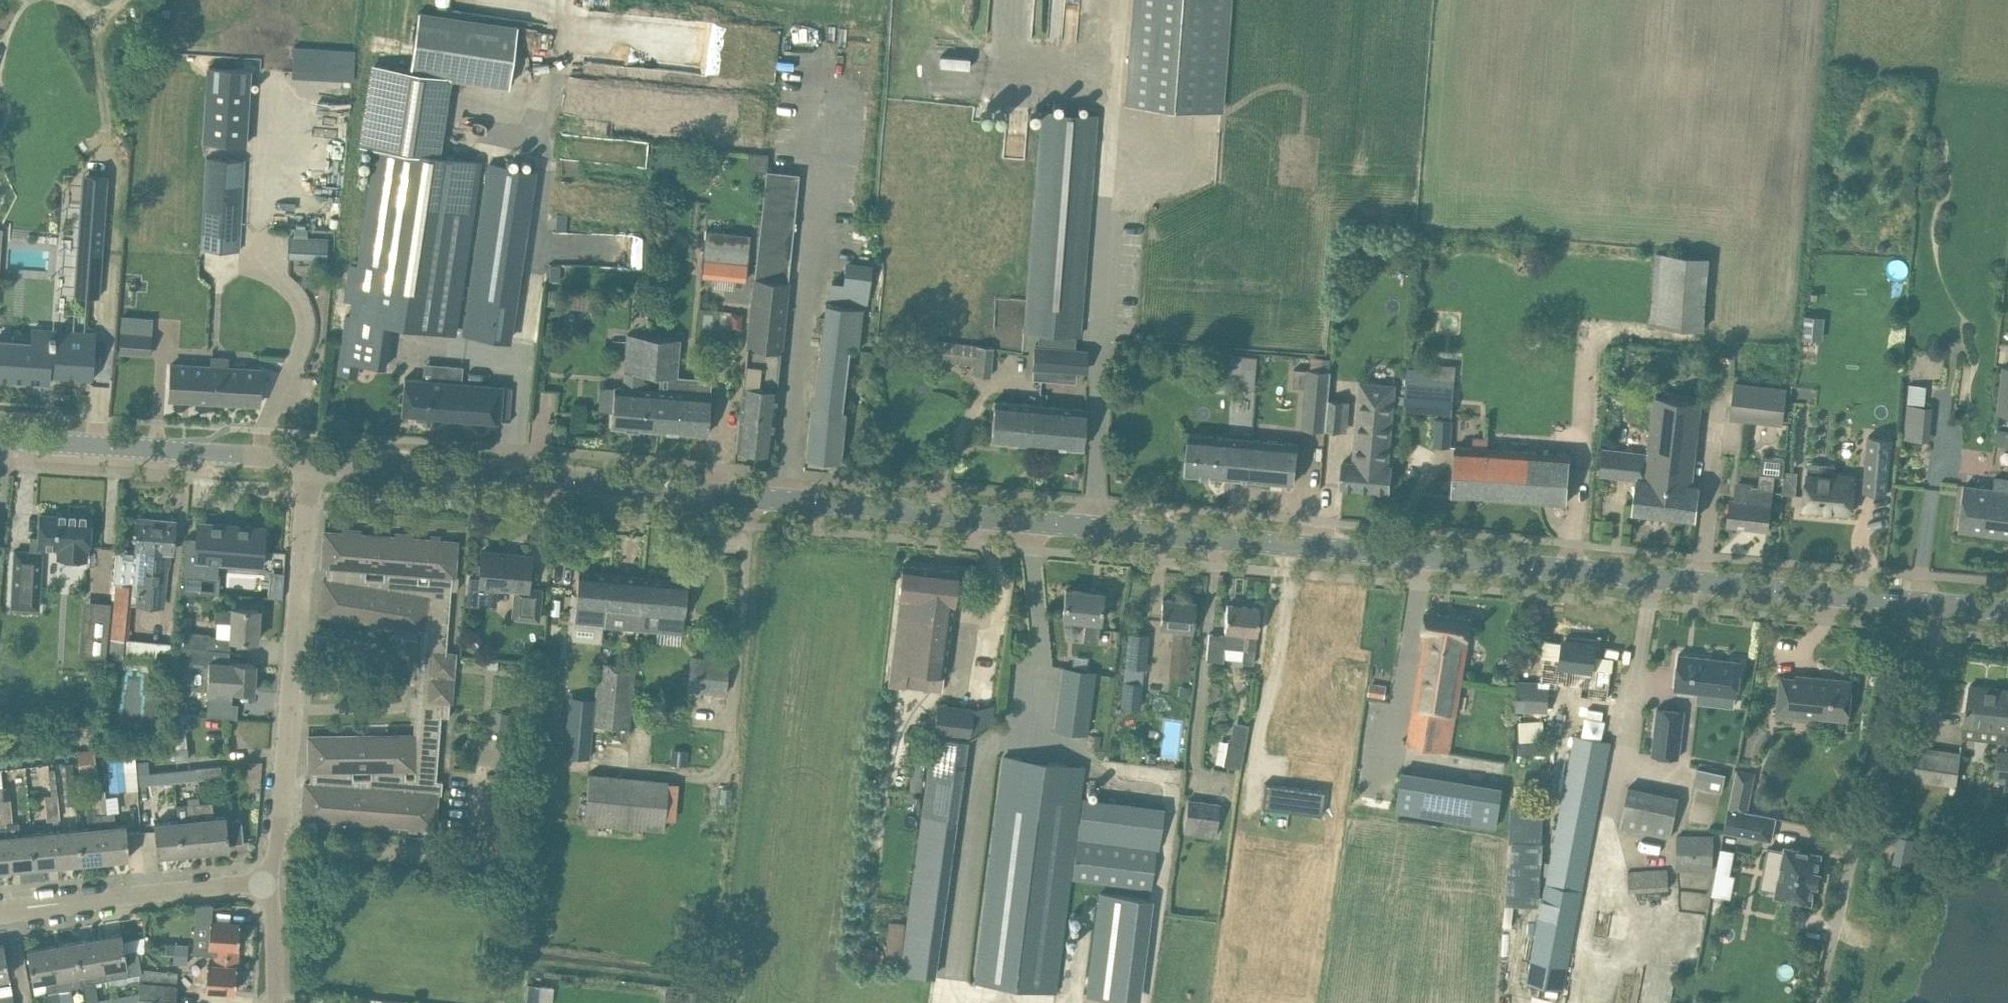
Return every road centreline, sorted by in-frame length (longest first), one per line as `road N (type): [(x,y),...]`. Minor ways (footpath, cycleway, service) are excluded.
road 1 (tertiary): [(1905,600),(816,503)]
road 2 (tertiary): [(816,503),(309,463)]
road 3 (residential): [(754,1002),(816,503)]
road 4 (residential): [(1835,927),(1905,600)]
road 5 (tertiary): [(309,463),(0,440)]
road 6 (residential): [(277,846),(456,861),(475,853),(482,763)]
road 7 (residential): [(0,913),(262,884)]
road 8 (residential): [(295,634),(398,654),(394,706),(289,709)]
road 9 (residential): [(295,634),(309,463)]
road 10 (residential): [(277,846),(289,709)]
road 11 (residential): [(275,1002),(273,915),(262,884)]

